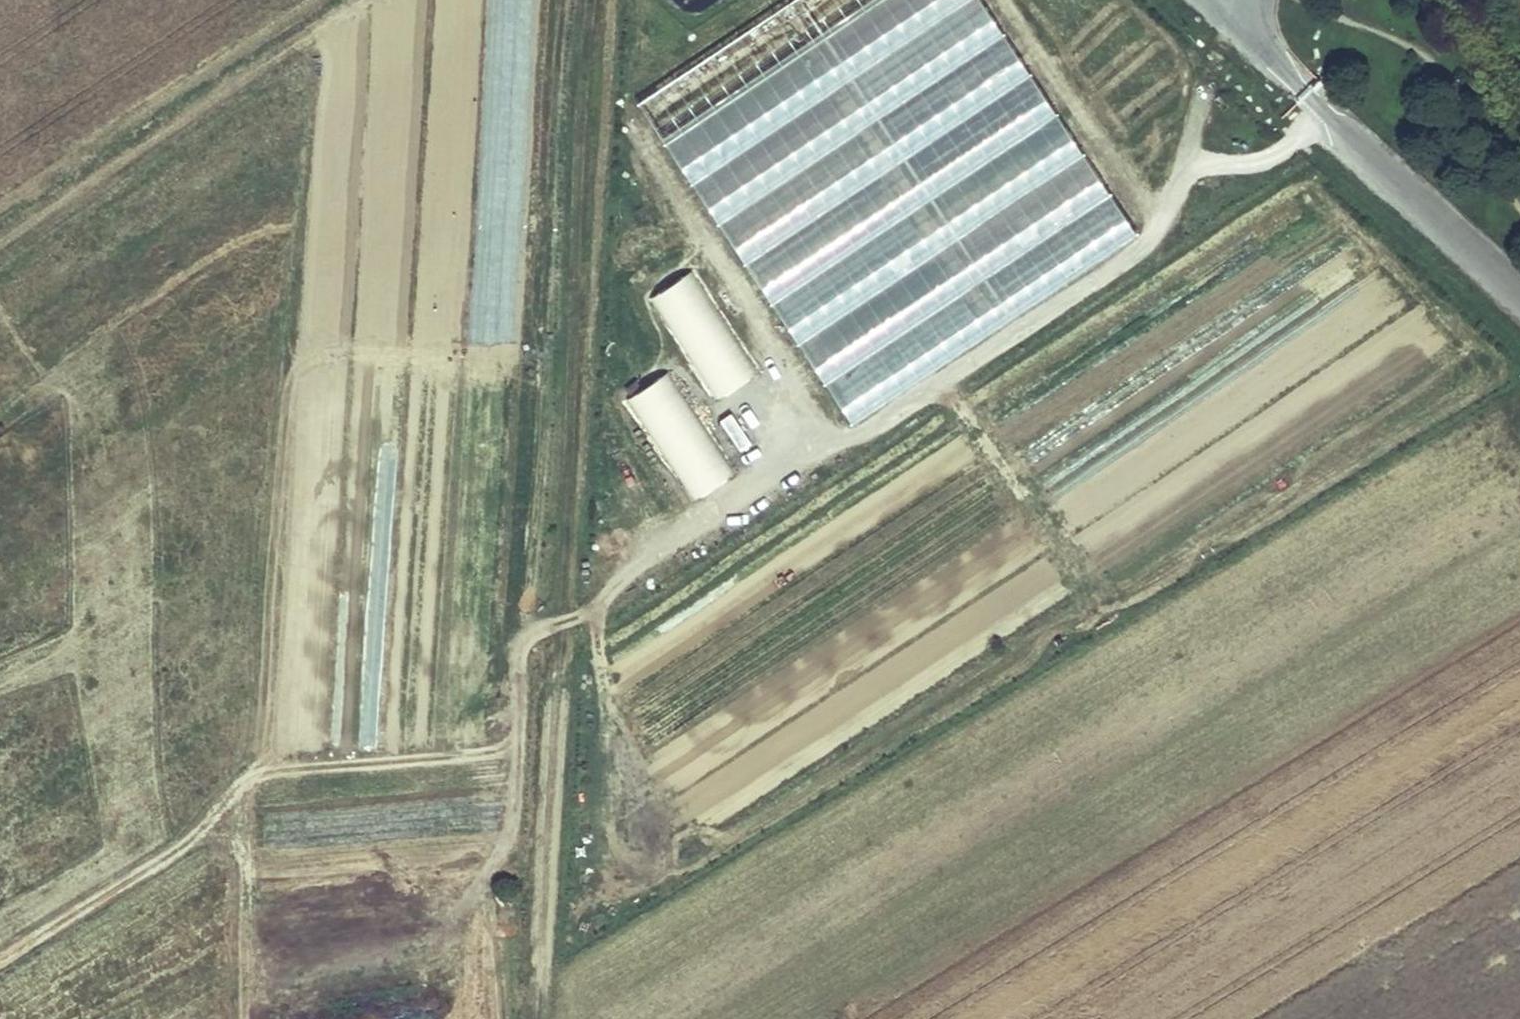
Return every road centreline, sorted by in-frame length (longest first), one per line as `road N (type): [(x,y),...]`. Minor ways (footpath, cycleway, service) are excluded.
road 1 (track): [(535,1018),(575,165),(593,0)]
road 2 (residential): [(1228,6),(1519,288)]

